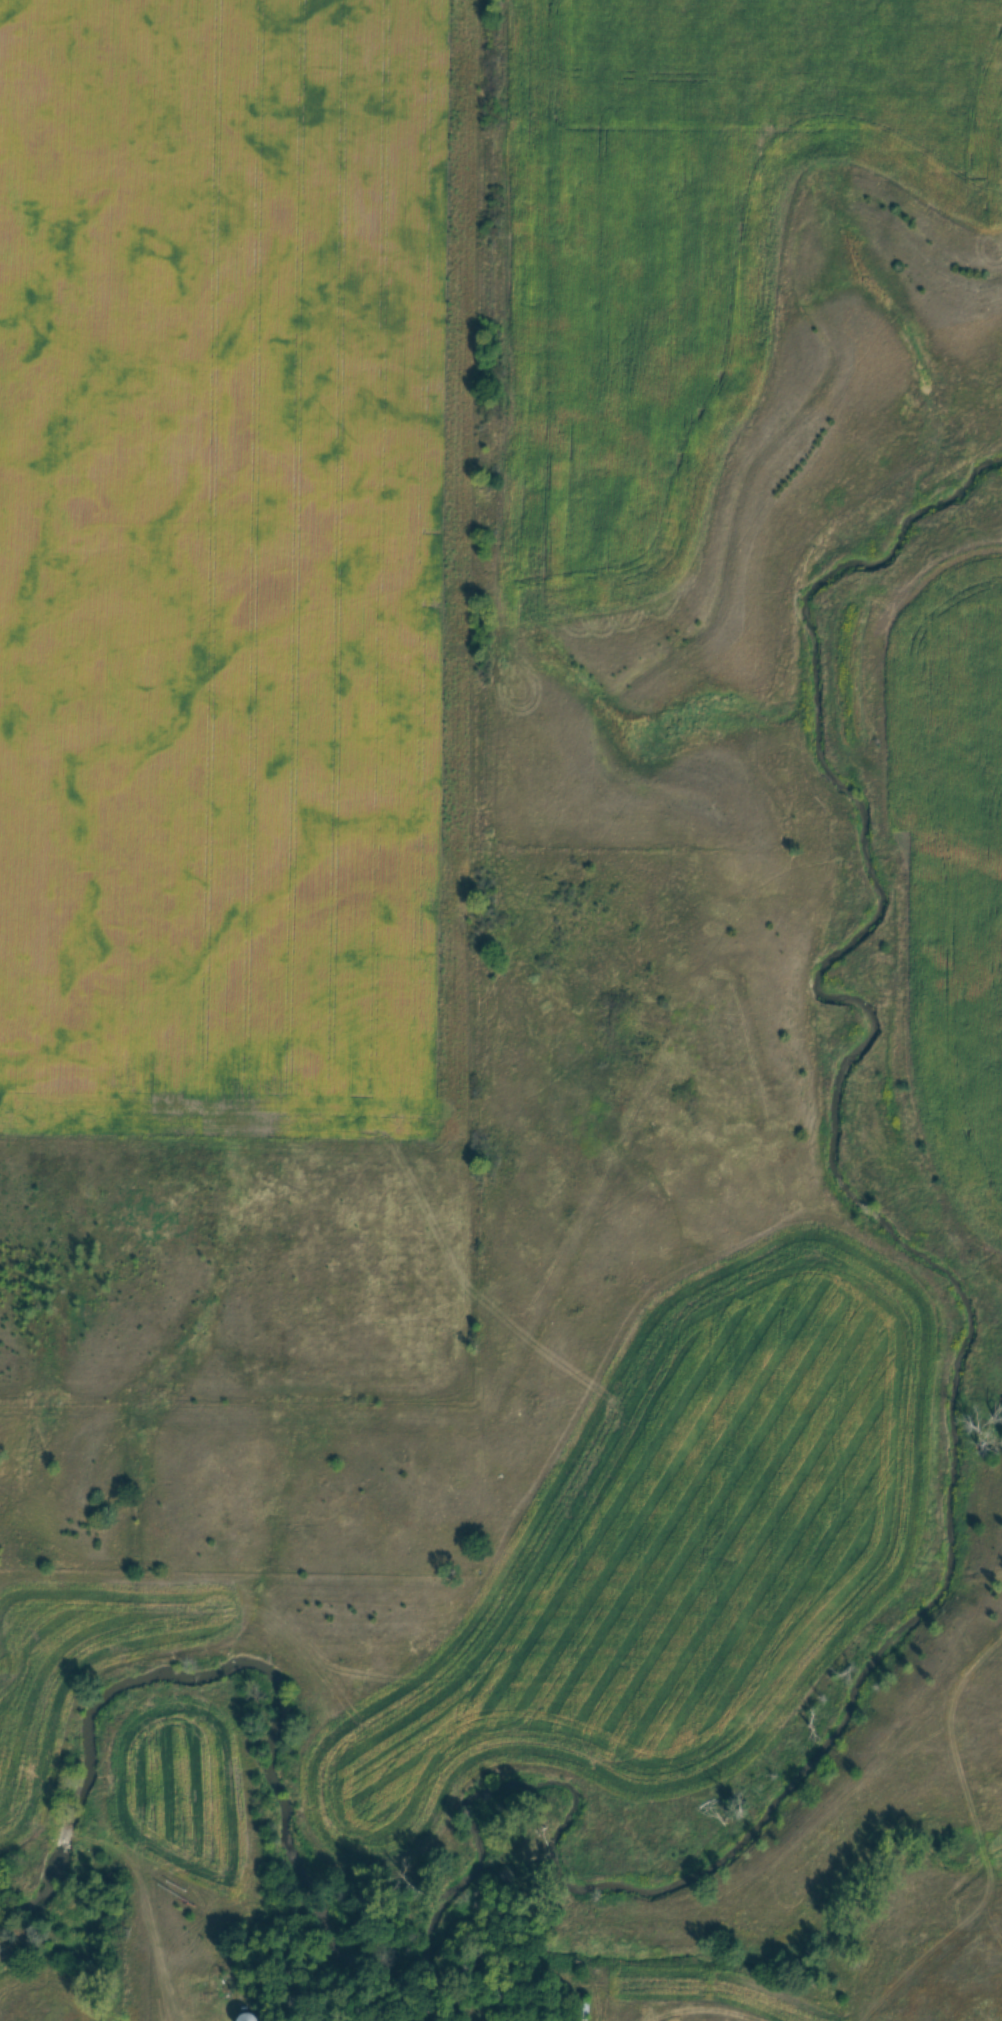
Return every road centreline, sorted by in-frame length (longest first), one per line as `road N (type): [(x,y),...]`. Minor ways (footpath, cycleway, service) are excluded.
road 1 (residential): [(602,2020),(606,2000),(618,1998),(768,1992),(848,2007),(1001,1888)]

